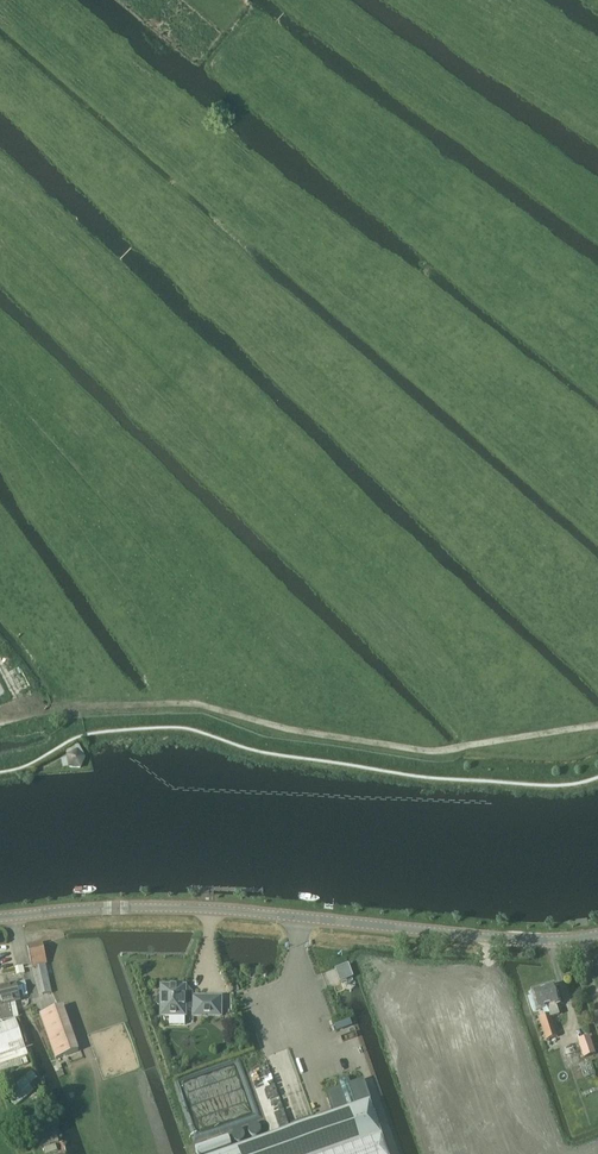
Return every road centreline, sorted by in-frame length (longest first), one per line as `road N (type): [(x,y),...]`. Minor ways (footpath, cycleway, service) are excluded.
road 1 (track): [(0,666),(25,715),(197,704),(291,731),(431,752),(597,727)]
road 2 (tertiary): [(0,917),(209,909),(499,937),(597,935)]

